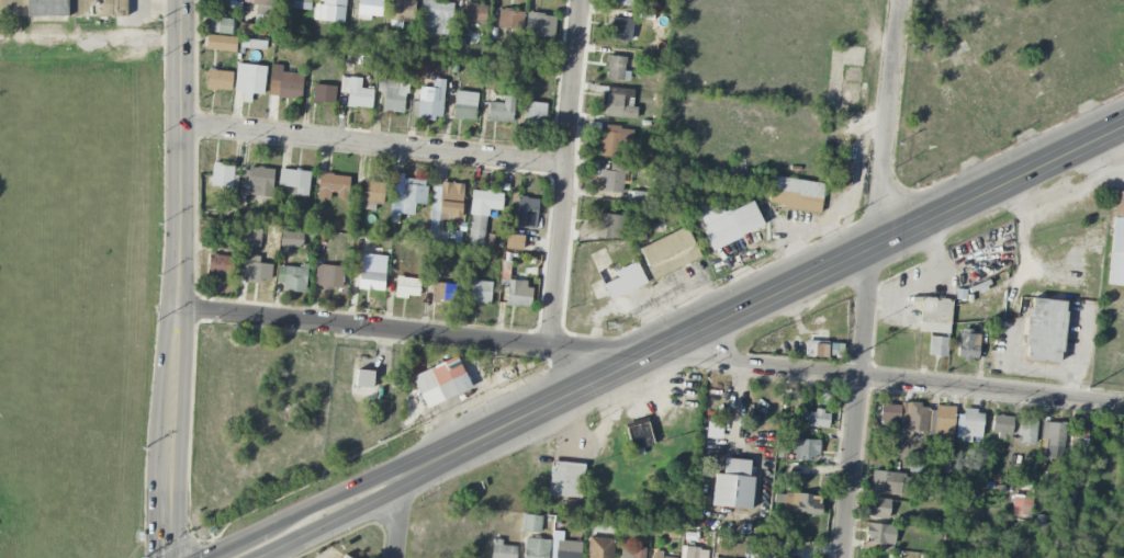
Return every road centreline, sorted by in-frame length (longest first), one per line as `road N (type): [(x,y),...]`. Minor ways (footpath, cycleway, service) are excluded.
road 1 (residential): [(900,0),(842,557)]
road 2 (tertiary): [(183,0),(168,557)]
road 3 (primary): [(1123,125),(650,354)]
road 4 (residential): [(1123,406),(650,354)]
road 5 (residential): [(650,354),(180,309)]
road 6 (residential): [(562,166),(182,126)]
road 7 (residential): [(581,0),(549,343)]
road 8 (primary): [(650,354),(401,477)]
road 9 (primary): [(401,477),(379,476),(208,557)]
road 10 (primary): [(253,557),(391,493),(401,477)]

